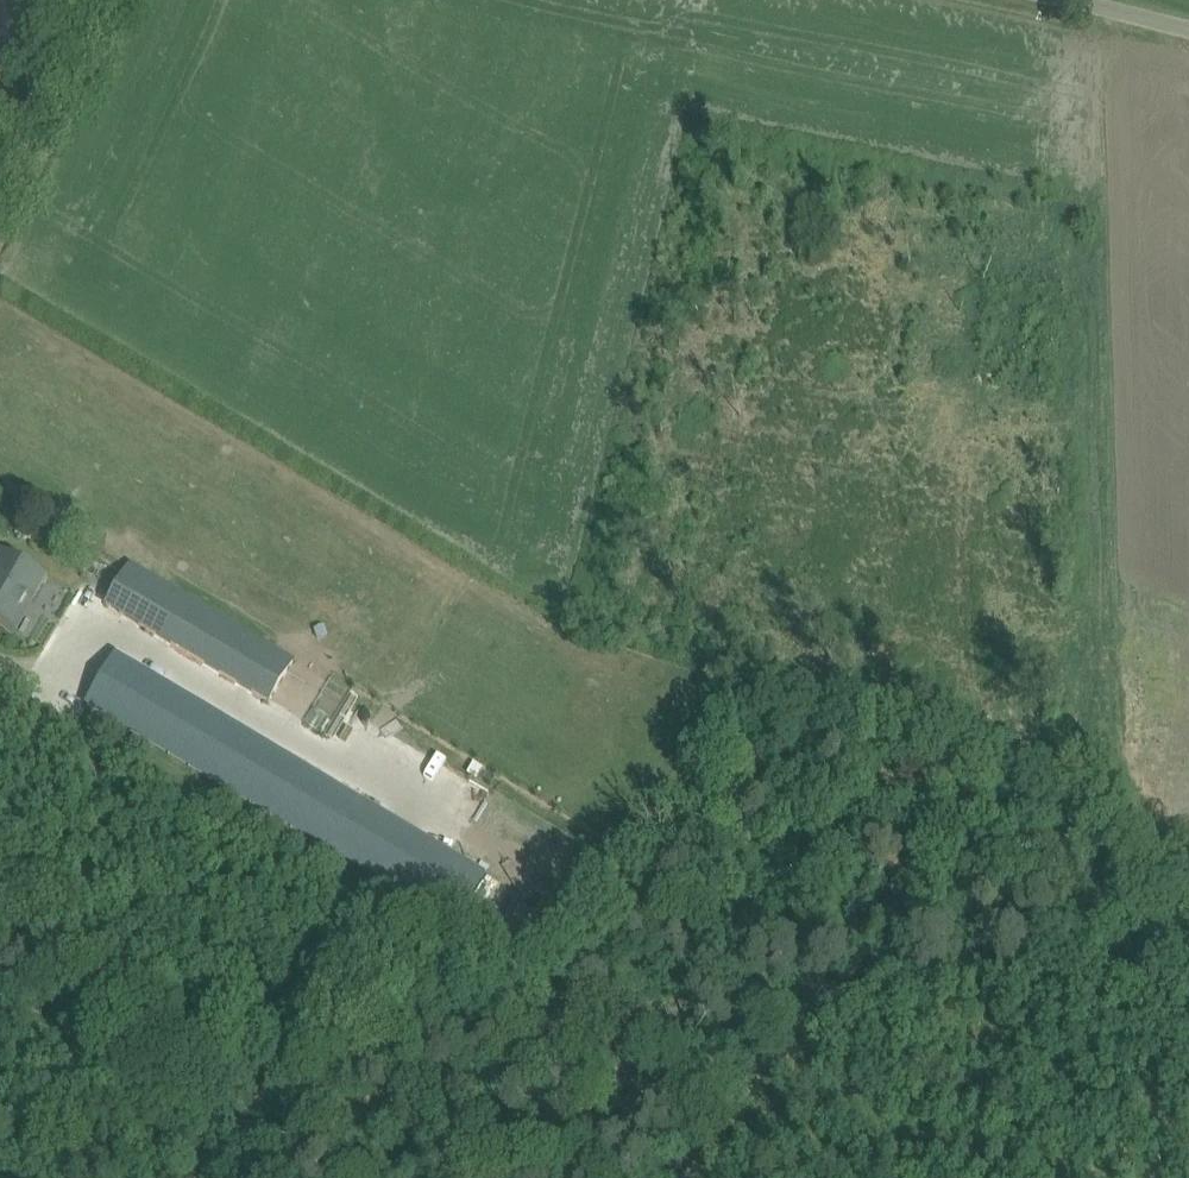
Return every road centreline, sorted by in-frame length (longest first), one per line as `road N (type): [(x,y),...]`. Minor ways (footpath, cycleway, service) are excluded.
road 1 (unclassified): [(0,178),(90,0)]
road 2 (unclassified): [(1188,30),(1069,0)]

